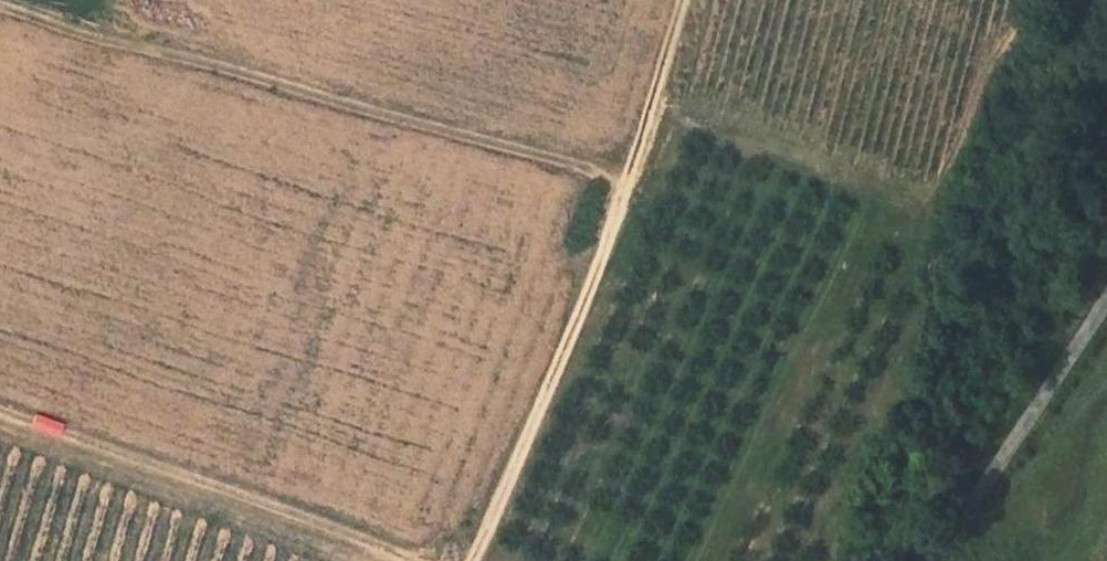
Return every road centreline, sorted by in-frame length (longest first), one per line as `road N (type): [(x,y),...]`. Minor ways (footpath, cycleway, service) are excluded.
road 1 (track): [(0,4),(637,187)]
road 2 (track): [(459,560),(637,187),(682,0)]
road 3 (unclassified): [(926,560),(1106,295)]

